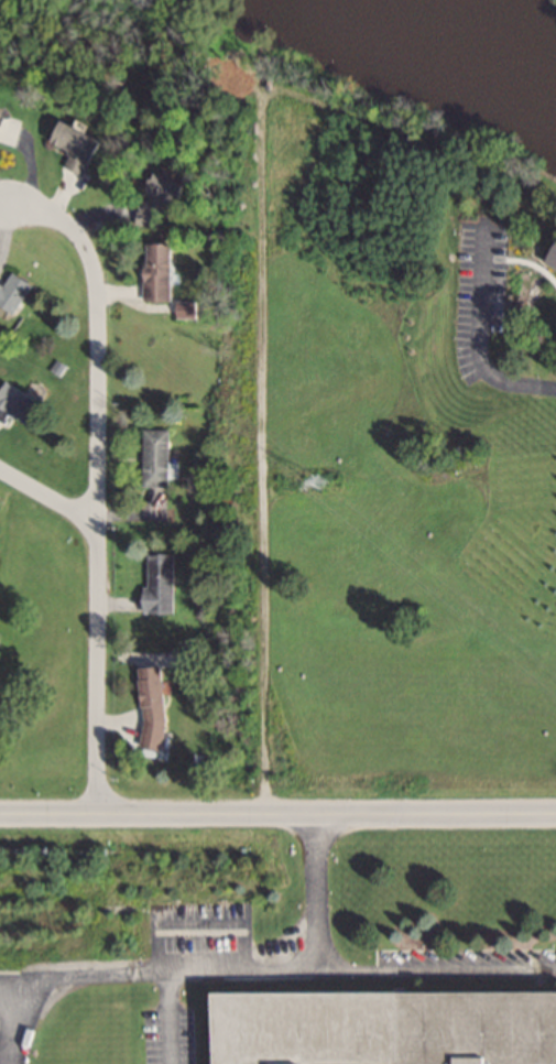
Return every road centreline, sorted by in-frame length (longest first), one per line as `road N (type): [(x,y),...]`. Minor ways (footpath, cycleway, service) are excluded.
road 1 (tertiary): [(0,814),(555,814)]
road 2 (residential): [(12,206),(67,228),(95,274),(99,524)]
road 3 (residential): [(99,524),(100,814)]

